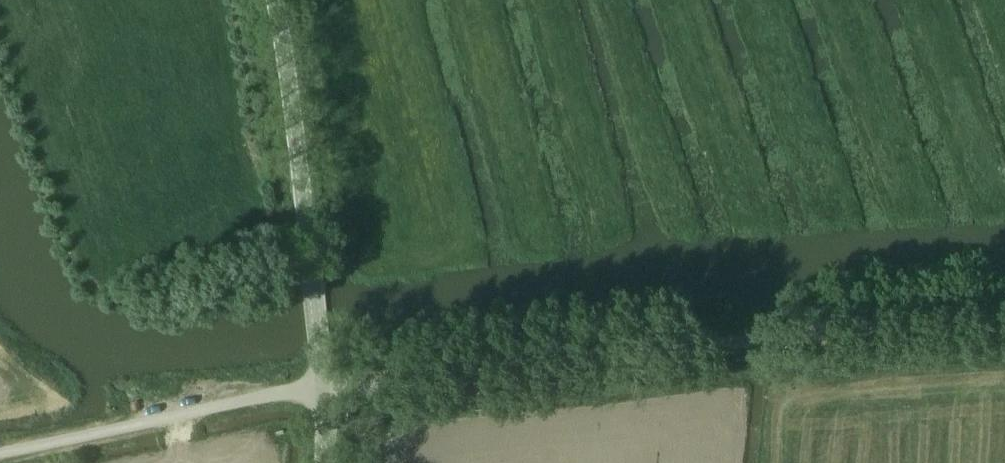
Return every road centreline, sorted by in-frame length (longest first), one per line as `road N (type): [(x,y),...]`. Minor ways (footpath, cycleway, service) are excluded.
road 1 (unclassified): [(322,385),(1004,331)]
road 2 (unclassified): [(0,452),(322,385)]
road 3 (unclassified): [(314,292),(295,103),(270,0)]
road 4 (track): [(1004,395),(829,406),(831,345)]

